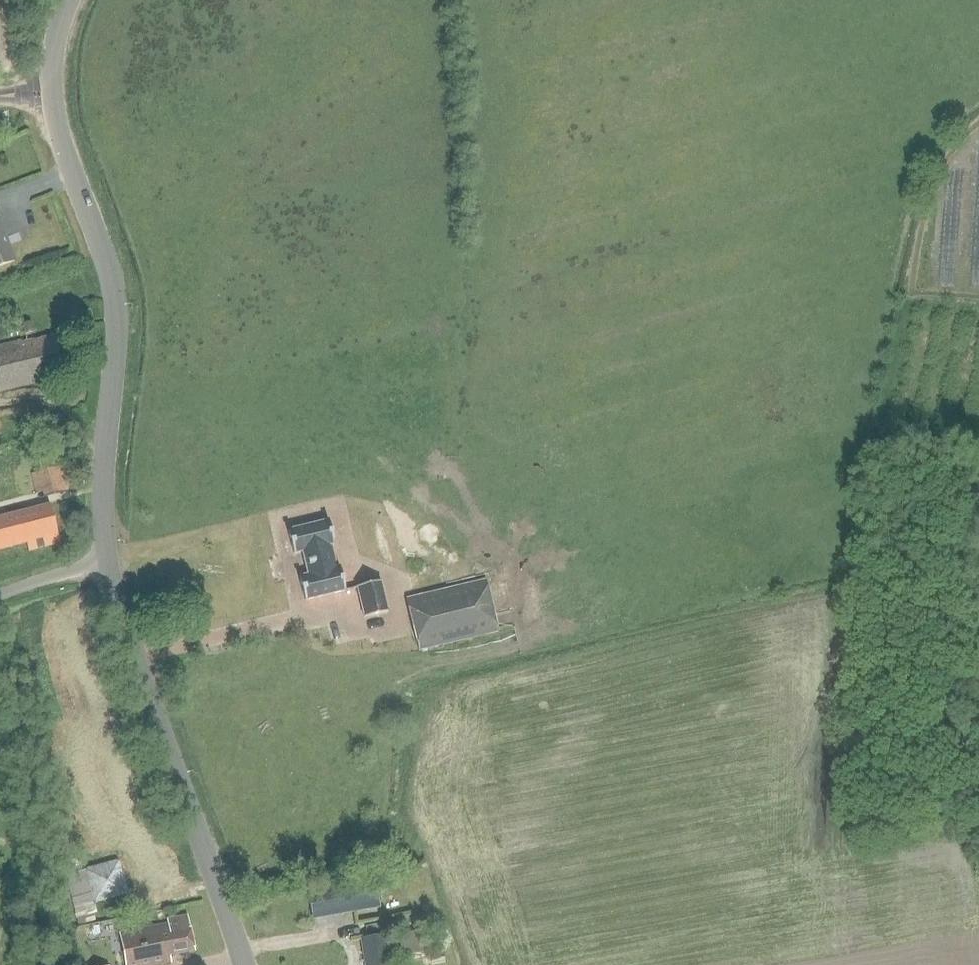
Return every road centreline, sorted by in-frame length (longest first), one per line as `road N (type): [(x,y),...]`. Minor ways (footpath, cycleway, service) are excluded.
road 1 (unclassified): [(107,561),(103,502),(116,301),(53,98)]
road 2 (unclassified): [(242,964),(107,561)]

